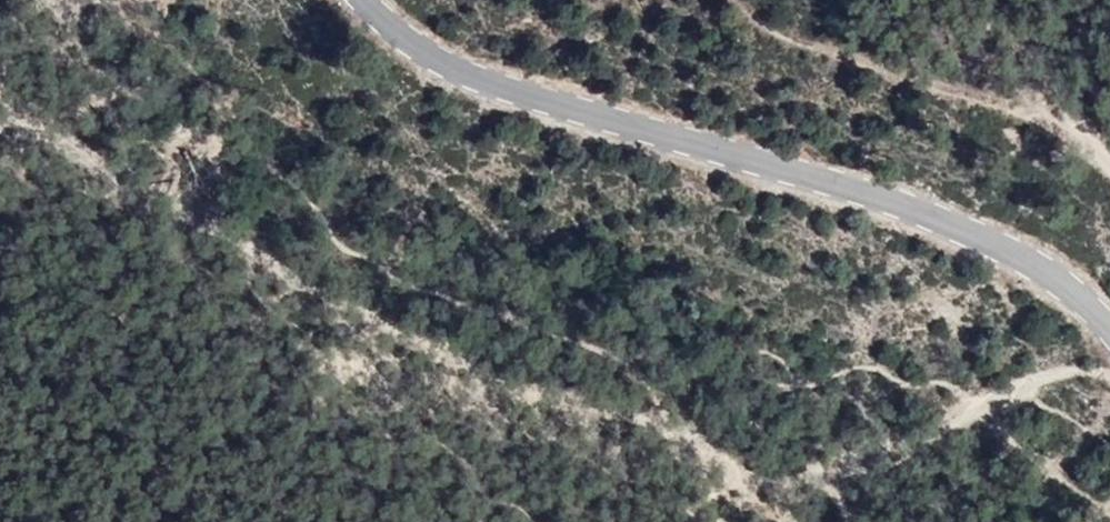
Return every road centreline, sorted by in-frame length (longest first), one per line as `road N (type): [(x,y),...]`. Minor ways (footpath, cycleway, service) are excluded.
road 1 (track): [(0,90),(494,398),(562,419),(694,425),(749,467),(787,467),(997,397),(1109,423)]
road 2 (tertiary): [(364,0),(423,50),(517,91),(947,219),(1056,275),(1109,326)]
road 3 (track): [(1109,161),(976,0)]

